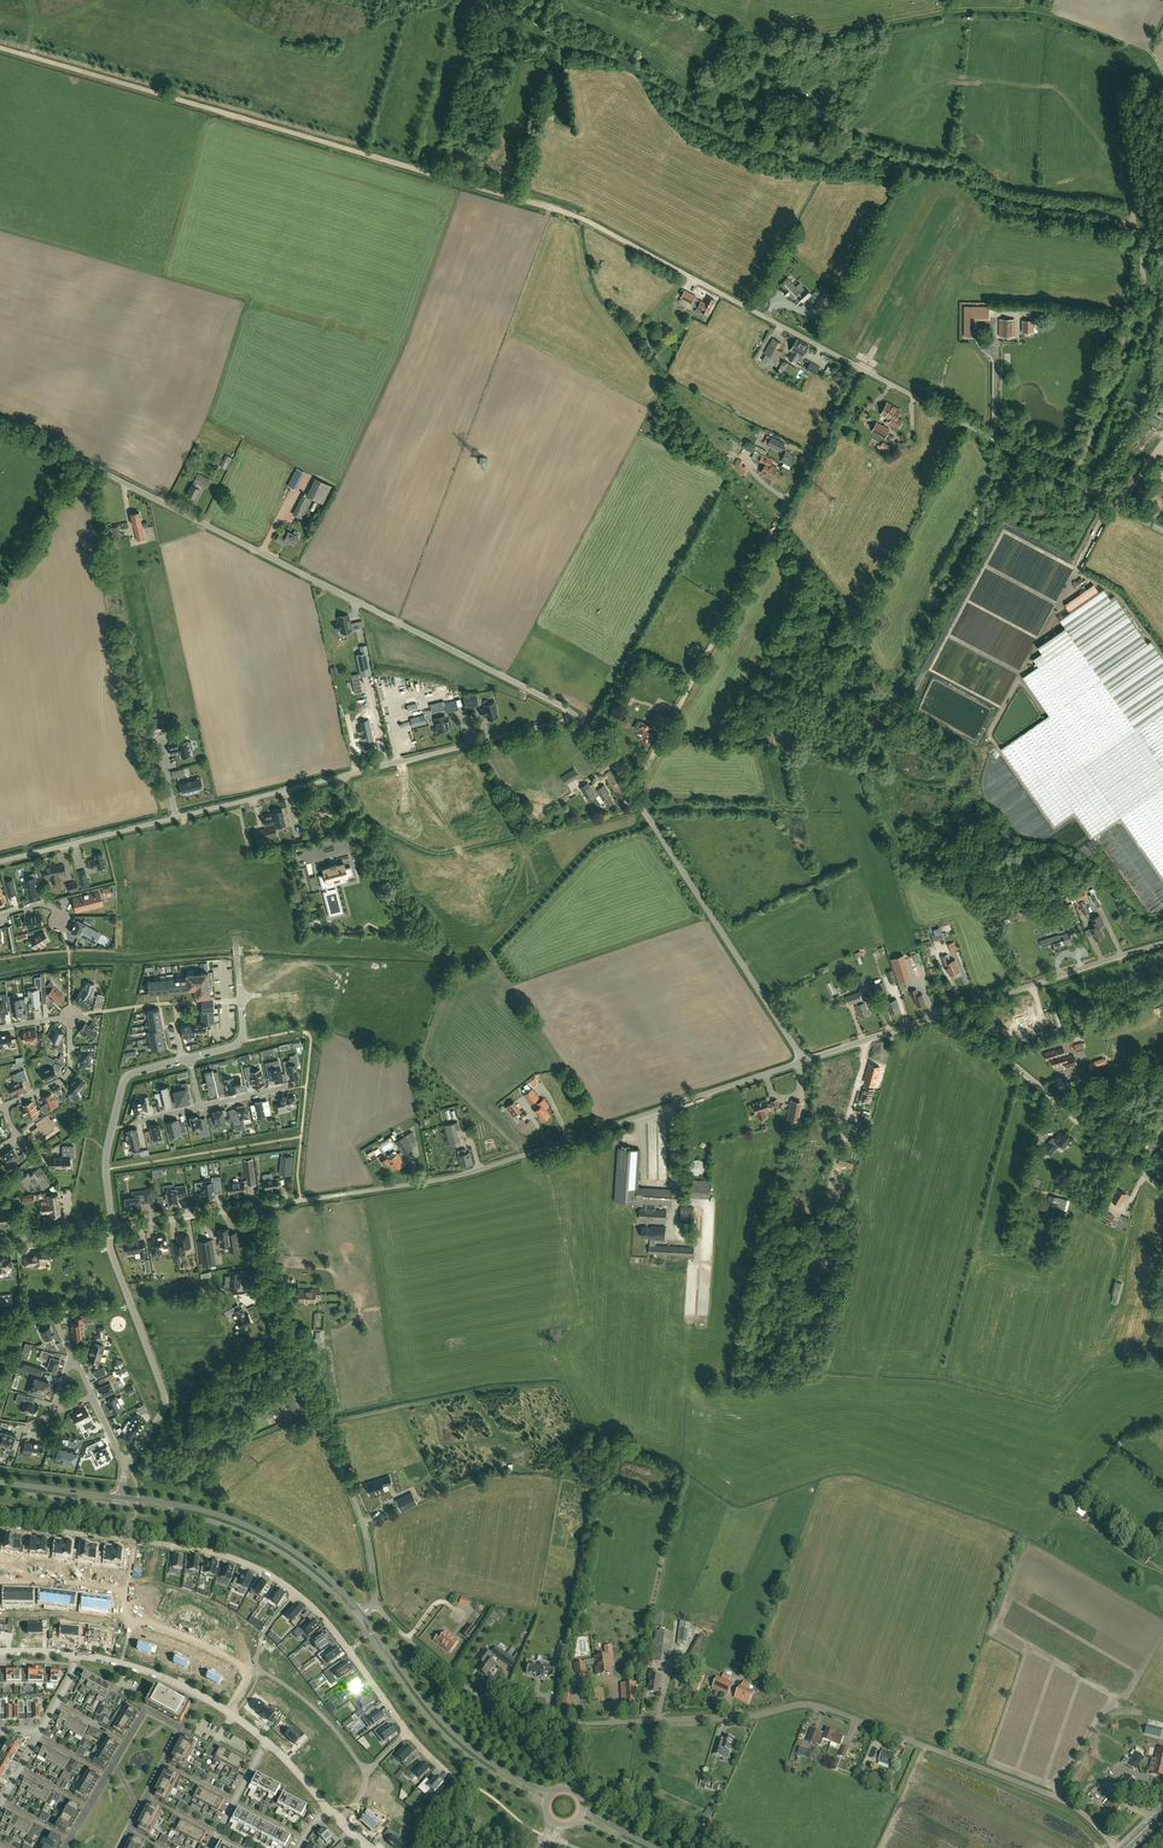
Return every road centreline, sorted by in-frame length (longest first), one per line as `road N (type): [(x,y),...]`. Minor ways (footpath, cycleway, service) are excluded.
road 1 (unclassified): [(1116,1847),(1063,1800),(823,1707),(732,1717),(529,1719),(446,1672),(377,1603)]
road 2 (track): [(29,56),(574,216),(699,281)]
road 3 (unclassified): [(578,717),(0,420)]
road 4 (unclassified): [(578,717),(0,862)]
road 5 (unclassified): [(261,1206),(463,1175),(804,1061)]
road 6 (unclassified): [(631,794),(860,368)]
road 7 (unclassified): [(377,1603),(353,1497),(259,1296),(261,1206)]
road 8 (unclassified): [(1162,533),(860,368)]
road 9 (unclassified): [(804,1061),(631,794)]
road 10 (tertiary): [(363,1613),(269,1536),(206,1511),(121,1497)]
road 11 (unclassified): [(1162,1190),(956,1010)]
road 12 (tertiary): [(120,1506),(199,1517),(253,1537),(307,1571),(356,1619)]
road 13 (tertiary): [(356,1619),(444,1735),(546,1803)]
road 14 (tertiary): [(551,1793),(492,1763),(451,1730),(363,1613)]
road 15 (residential): [(125,1464),(165,1398),(112,1255),(111,1227)]
road 16 (track): [(588,223),(558,68),(536,30),(492,0)]
road 17 (track): [(950,6),(1023,5),(1061,15),(1155,53),(1162,72)]
road 18 (unclassified): [(956,1010),(1162,944)]
road 19 (unclassified): [(860,368),(699,281)]
road 20 (residential): [(299,1593),(408,1730)]
road 21 (residential): [(135,1540),(217,1552),(299,1593)]
road 22 (unclassified): [(804,1061),(956,1010)]
road 23 (residential): [(252,1669),(310,1704),(366,1772)]
road 24 (residential): [(113,1226),(261,1206)]
road 25 (residential): [(0,1523),(135,1540)]
road 26 (residential): [(133,1620),(168,1628),(252,1669)]
road 27 (track): [(1063,1800),(1061,1790),(1099,1722),(1129,1695)]
road 28 (residential): [(70,1017),(69,1073),(6,1106)]
road 29 (residential): [(0,1582),(126,1590)]
road 30 (tertiary): [(121,1497),(0,1482)]
road 31 (tertiary): [(0,1491),(120,1506)]

